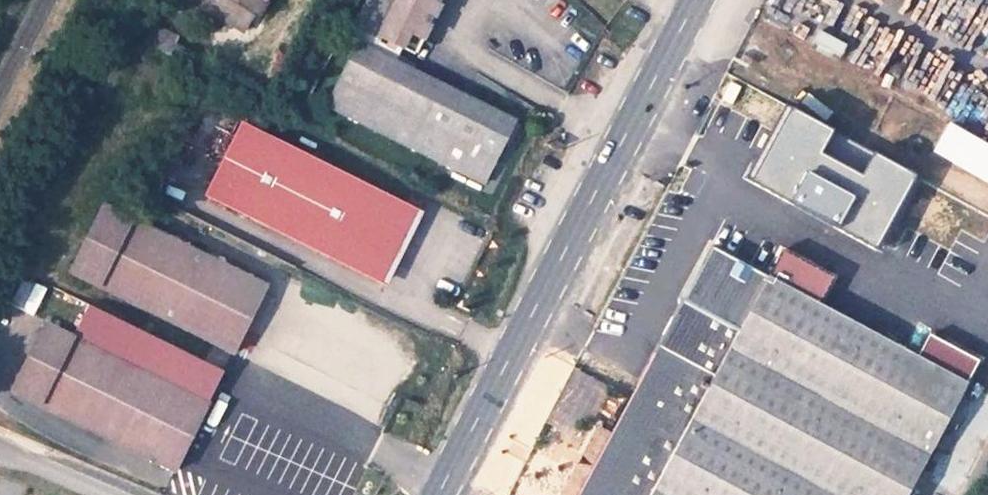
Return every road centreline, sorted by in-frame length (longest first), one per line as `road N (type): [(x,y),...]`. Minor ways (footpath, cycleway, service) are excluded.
road 1 (primary): [(440,494),(702,0)]

